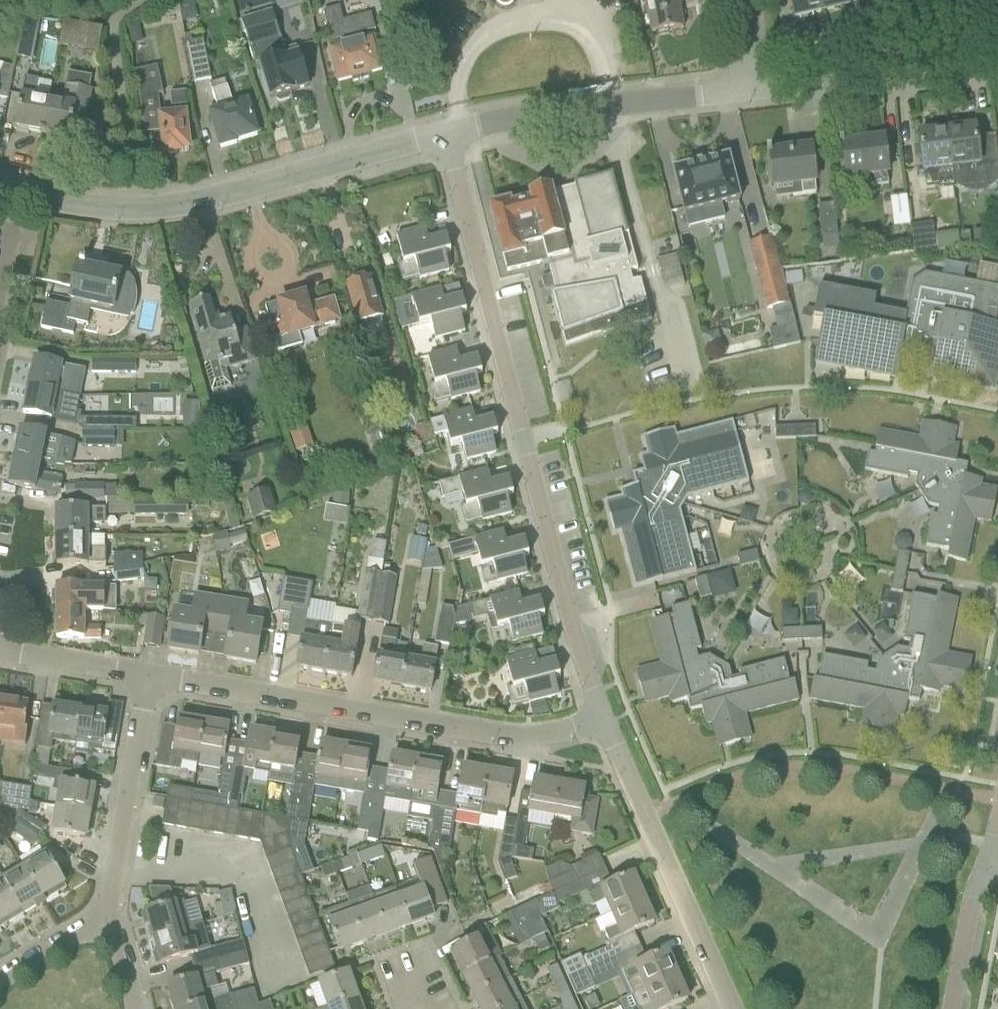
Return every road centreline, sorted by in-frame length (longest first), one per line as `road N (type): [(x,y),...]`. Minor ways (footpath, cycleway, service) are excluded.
road 1 (residential): [(604,723),(568,612),(445,136)]
road 2 (residential): [(604,723),(502,736),(146,675)]
road 3 (residential): [(17,194),(75,208),(194,204),(445,136)]
road 4 (residential): [(730,1008),(604,723)]
road 5 (residential): [(445,136),(610,102),(749,90)]
road 6 (residential): [(749,90),(997,61)]
road 7 (residential): [(98,917),(119,846),(146,675)]
road 8 (residential): [(146,675),(0,650)]
road 9 (residential): [(957,1008),(977,902),(993,873)]

